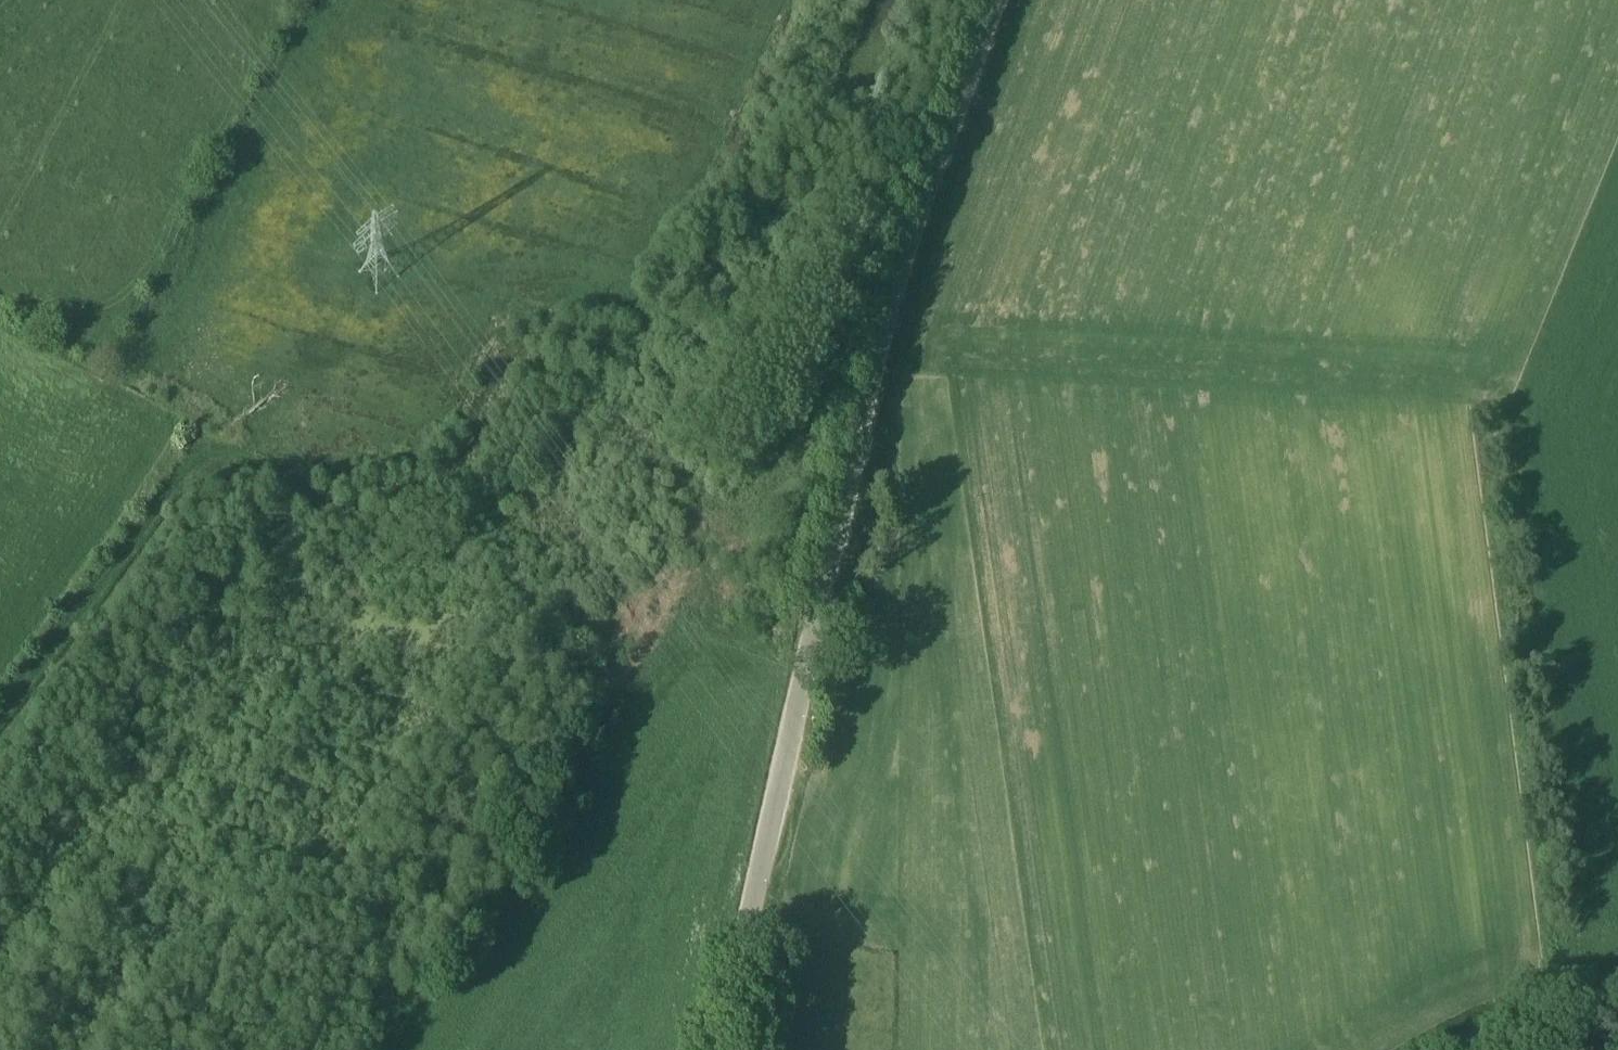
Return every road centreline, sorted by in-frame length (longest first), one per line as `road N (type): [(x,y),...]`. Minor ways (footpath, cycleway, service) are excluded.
road 1 (tertiary): [(721,1049),(865,392),(899,268),(996,0)]
road 2 (track): [(1470,1049),(1617,970)]

